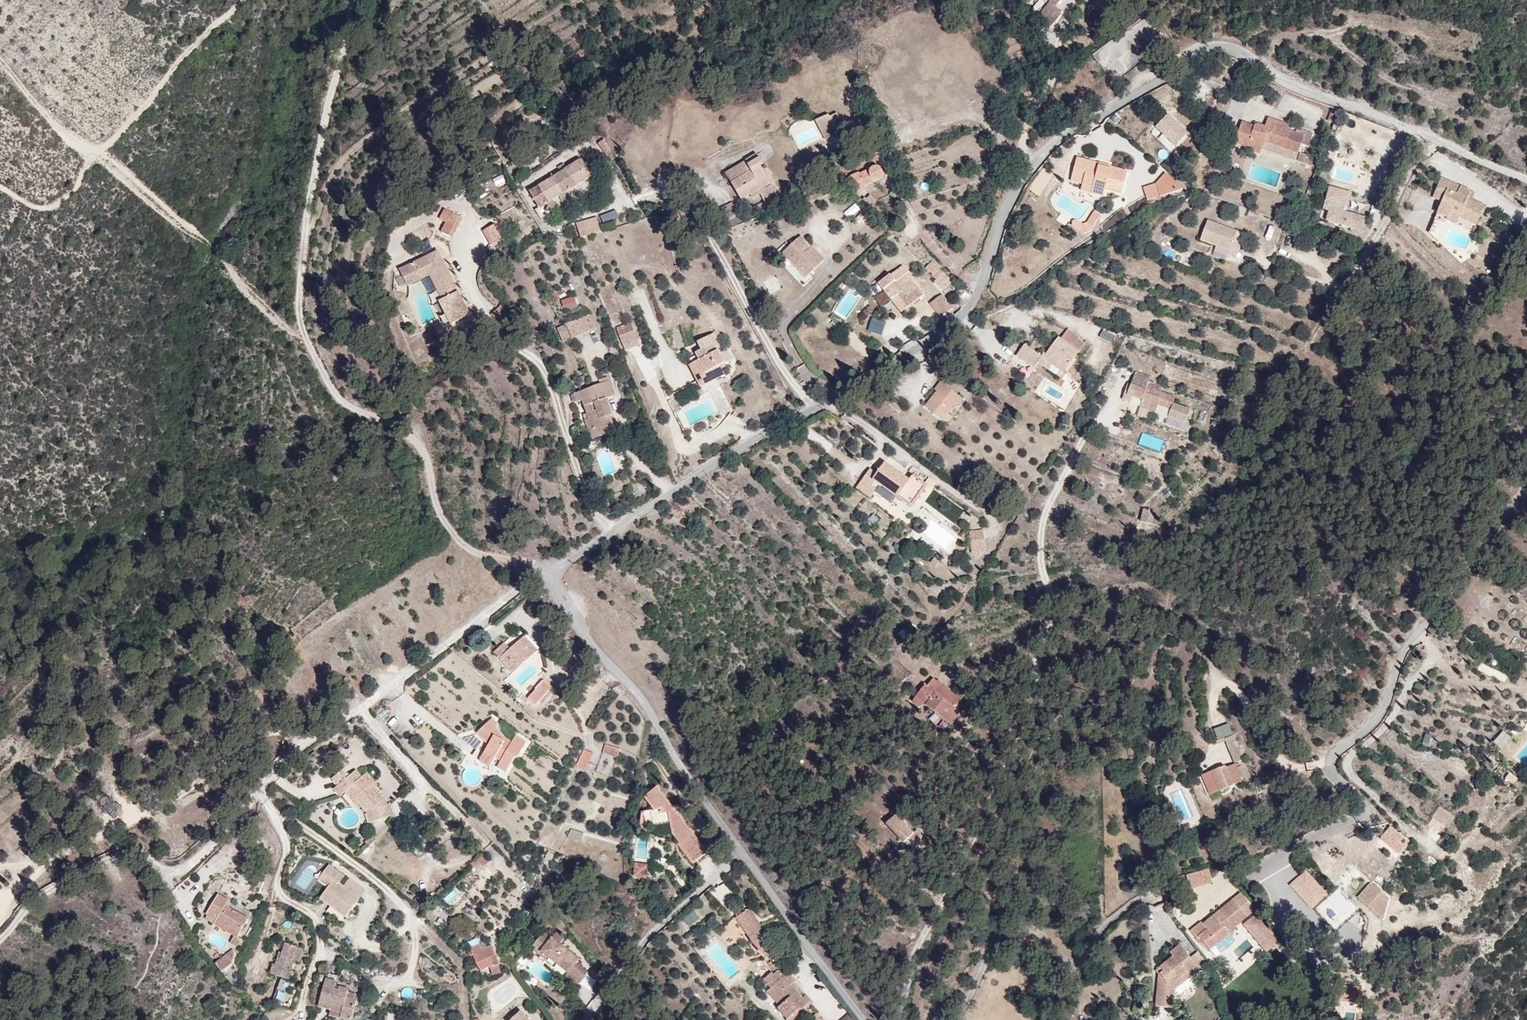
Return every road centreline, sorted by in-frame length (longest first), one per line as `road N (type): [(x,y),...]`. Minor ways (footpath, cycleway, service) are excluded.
road 1 (unclassified): [(1526,177),(1276,76),(1236,50),(1207,51),(1085,120),(1034,166),(1002,213),(980,299),(836,400),(751,440),(552,569)]
road 2 (track): [(353,0),(319,151),(298,305),(317,359),(348,404),(423,446),(437,506),(472,551),(552,569)]
road 3 (residential): [(552,569),(361,710),(297,743),(230,829),(173,878),(143,850),(125,848),(36,898),(0,934)]
road 4 (track): [(896,1019),(918,946),(971,843),(1033,683),(1051,617),(1043,518),(1108,408)]
road 5 (unclassified): [(552,569),(556,594),(647,705),(745,856)]
road 6 (track): [(241,0),(93,154),(35,107)]
road 7 (residential): [(745,856),(630,959),(585,1019)]
road 8 (unclassified): [(745,856),(866,1019)]

